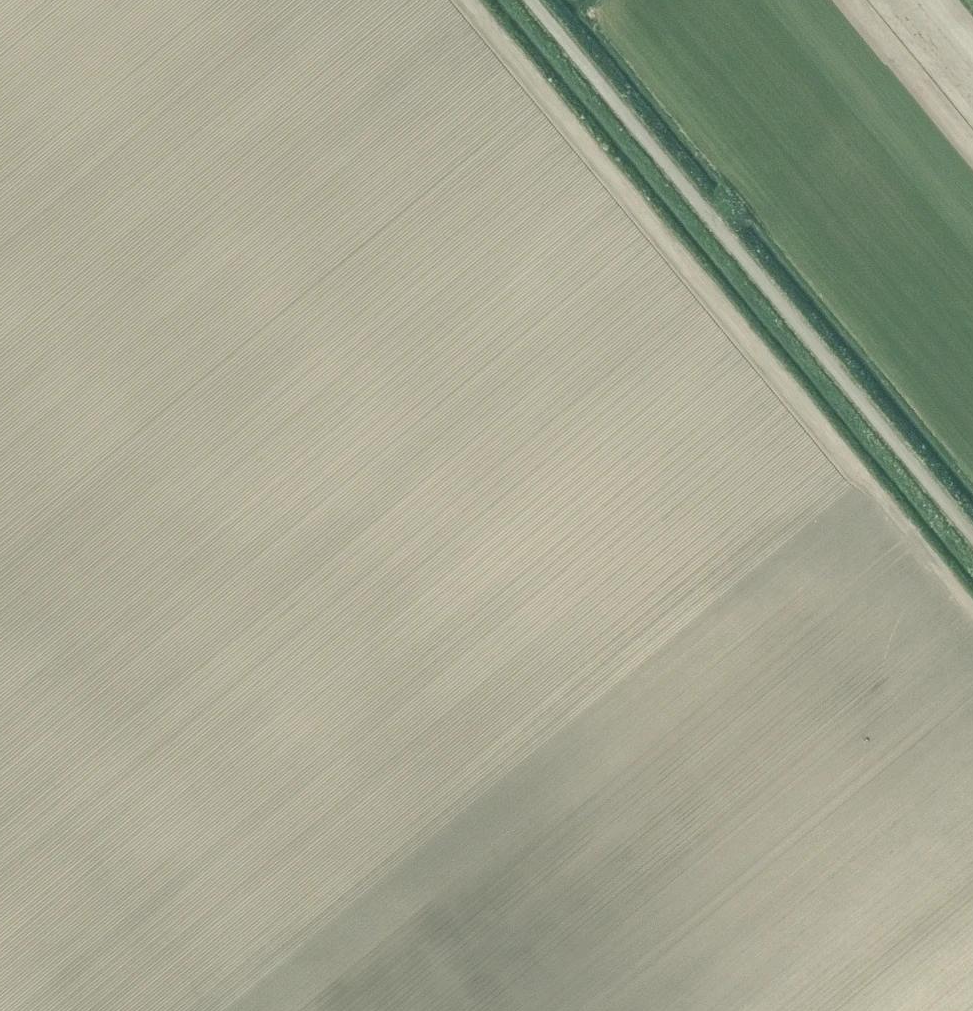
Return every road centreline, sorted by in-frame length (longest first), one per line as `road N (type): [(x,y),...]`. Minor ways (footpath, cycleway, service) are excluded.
road 1 (unclassified): [(972,537),(531,0)]

